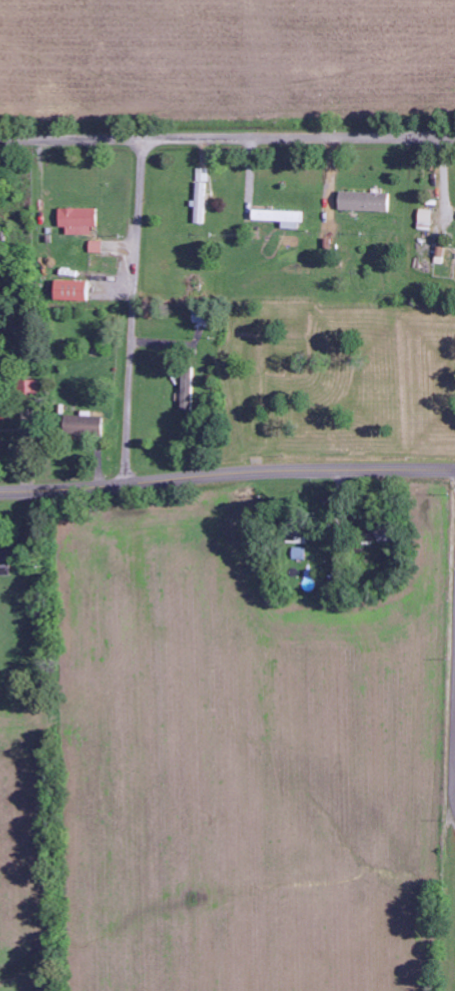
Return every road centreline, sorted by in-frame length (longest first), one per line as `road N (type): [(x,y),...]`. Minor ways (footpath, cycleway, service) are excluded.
road 1 (secondary): [(454,469),(288,470),(0,489)]
road 2 (residential): [(454,140),(0,143)]
road 3 (residential): [(124,483),(142,143)]

